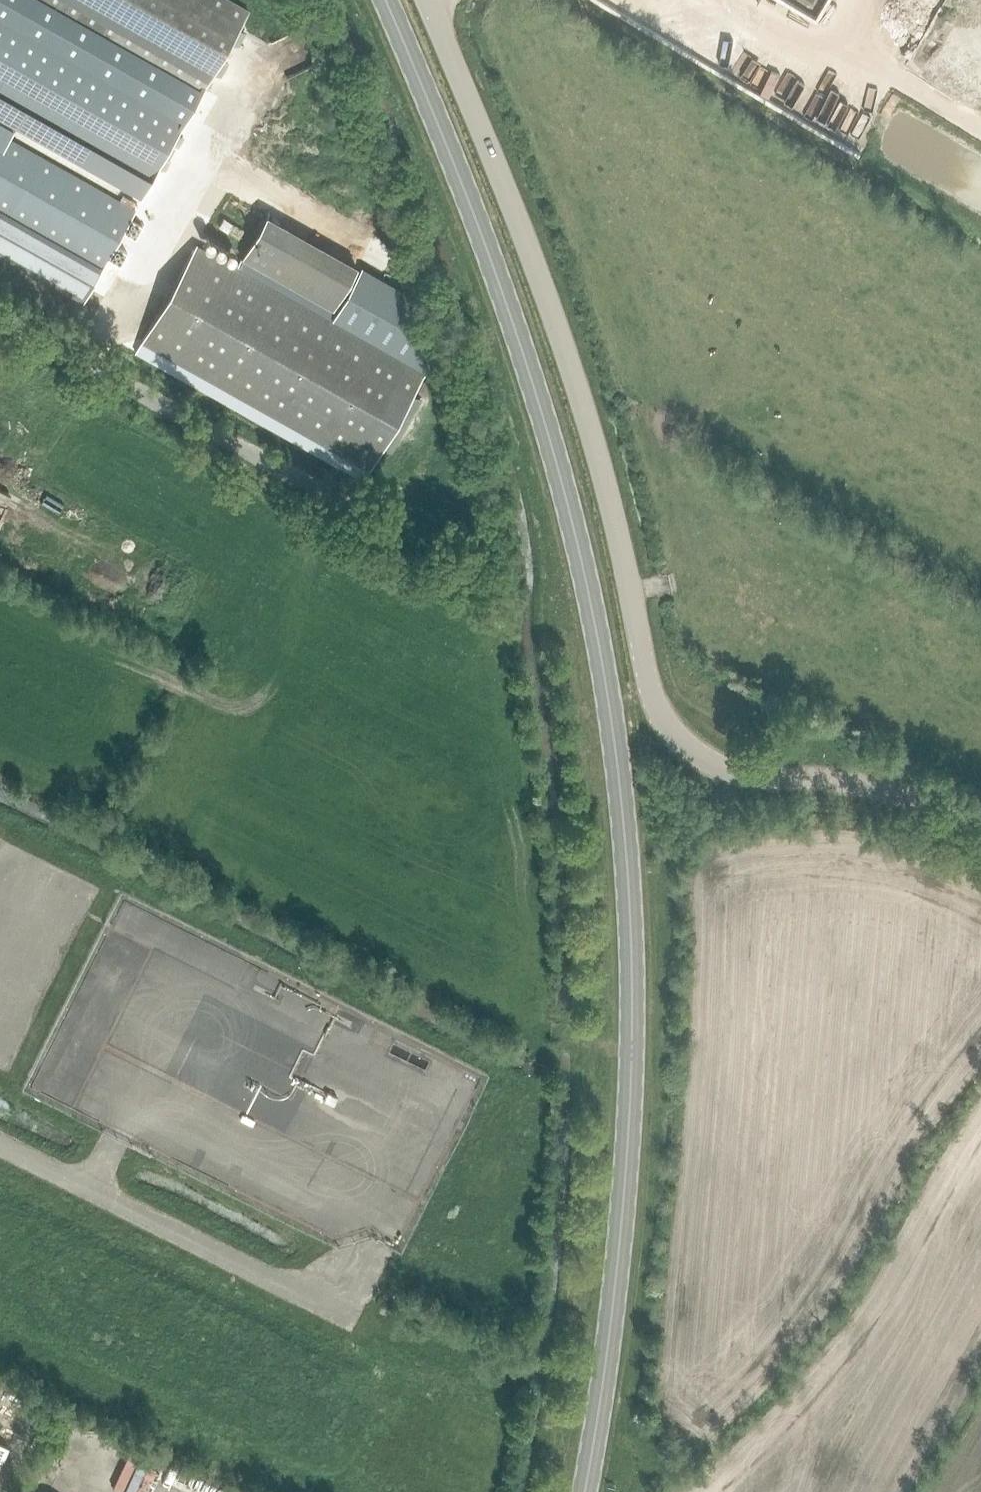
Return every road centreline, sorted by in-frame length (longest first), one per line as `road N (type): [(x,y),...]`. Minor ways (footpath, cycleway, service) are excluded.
road 1 (primary): [(587,1491),(611,1349),(633,1059),(625,828),(602,657),(568,500),(495,265),(387,0)]
road 2 (tertiary): [(980,834),(889,793),(719,771),(681,745),(657,714),(596,451),(531,261),(424,0)]
road 3 (unclassified): [(464,563),(0,319)]

